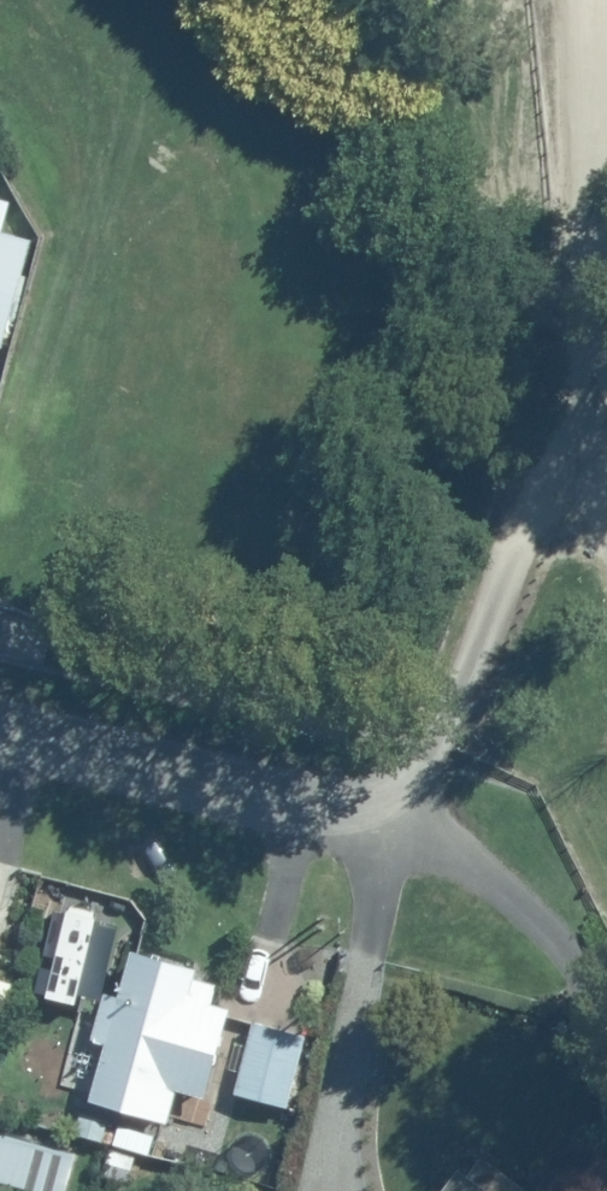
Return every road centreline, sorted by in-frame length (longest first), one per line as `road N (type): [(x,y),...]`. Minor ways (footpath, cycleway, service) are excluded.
road 1 (unclassified): [(555,134),(515,394),(451,612),(369,807)]
road 2 (unclassified): [(555,134),(606,598)]
road 3 (residential): [(369,807),(0,724)]
road 4 (unclassified): [(545,0),(555,134)]

